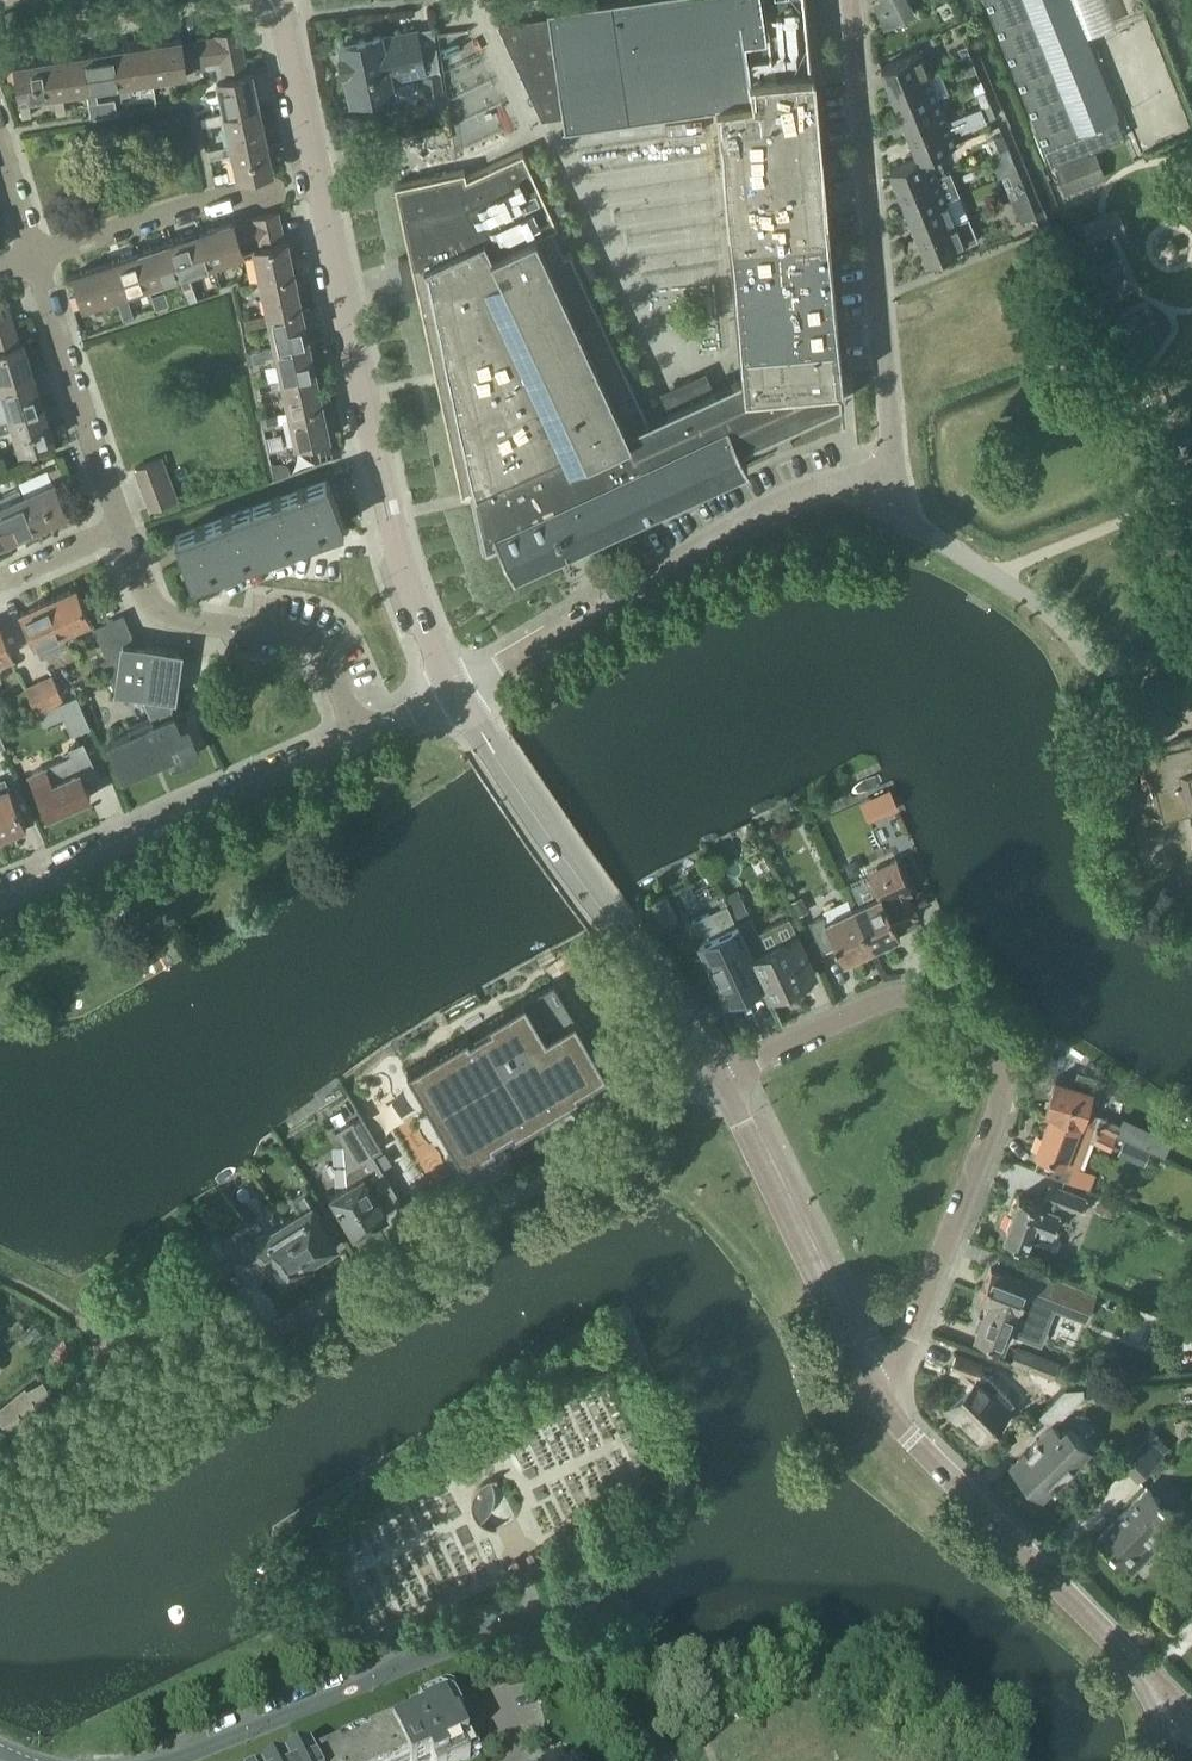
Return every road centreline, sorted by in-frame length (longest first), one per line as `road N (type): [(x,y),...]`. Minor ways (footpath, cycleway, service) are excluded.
road 1 (residential): [(457,695),(757,521),(892,468),(852,0)]
road 2 (unclassified): [(0,1506),(723,1083)]
road 3 (residential): [(881,1400),(988,1162),(998,1109),(992,1050),(963,1008),(925,995),(887,997),(723,1083)]
road 4 (tertiary): [(640,1760),(554,1635),(523,1624),(479,1630),(168,1760)]
road 5 (residential): [(457,695),(393,540),(318,171)]
road 6 (residential): [(723,1083),(457,695)]
road 7 (unclassified): [(1191,1720),(907,1436),(881,1400)]
road 8 (residential): [(0,897),(353,738)]
road 9 (unclassified): [(881,1400),(723,1083)]
road 10 (residential): [(353,738),(311,648),(271,628),(161,613),(141,593),(119,529)]
road 11 (track): [(46,1477),(30,1438),(96,1376),(110,1345),(182,1333),(213,1350),(225,1369)]
road 12 (residential): [(119,529),(30,253)]
road 13 (residential): [(30,253),(255,188)]
road 14 (unclassified): [(318,171),(272,0)]
road 15 (residential): [(119,529),(0,581)]

